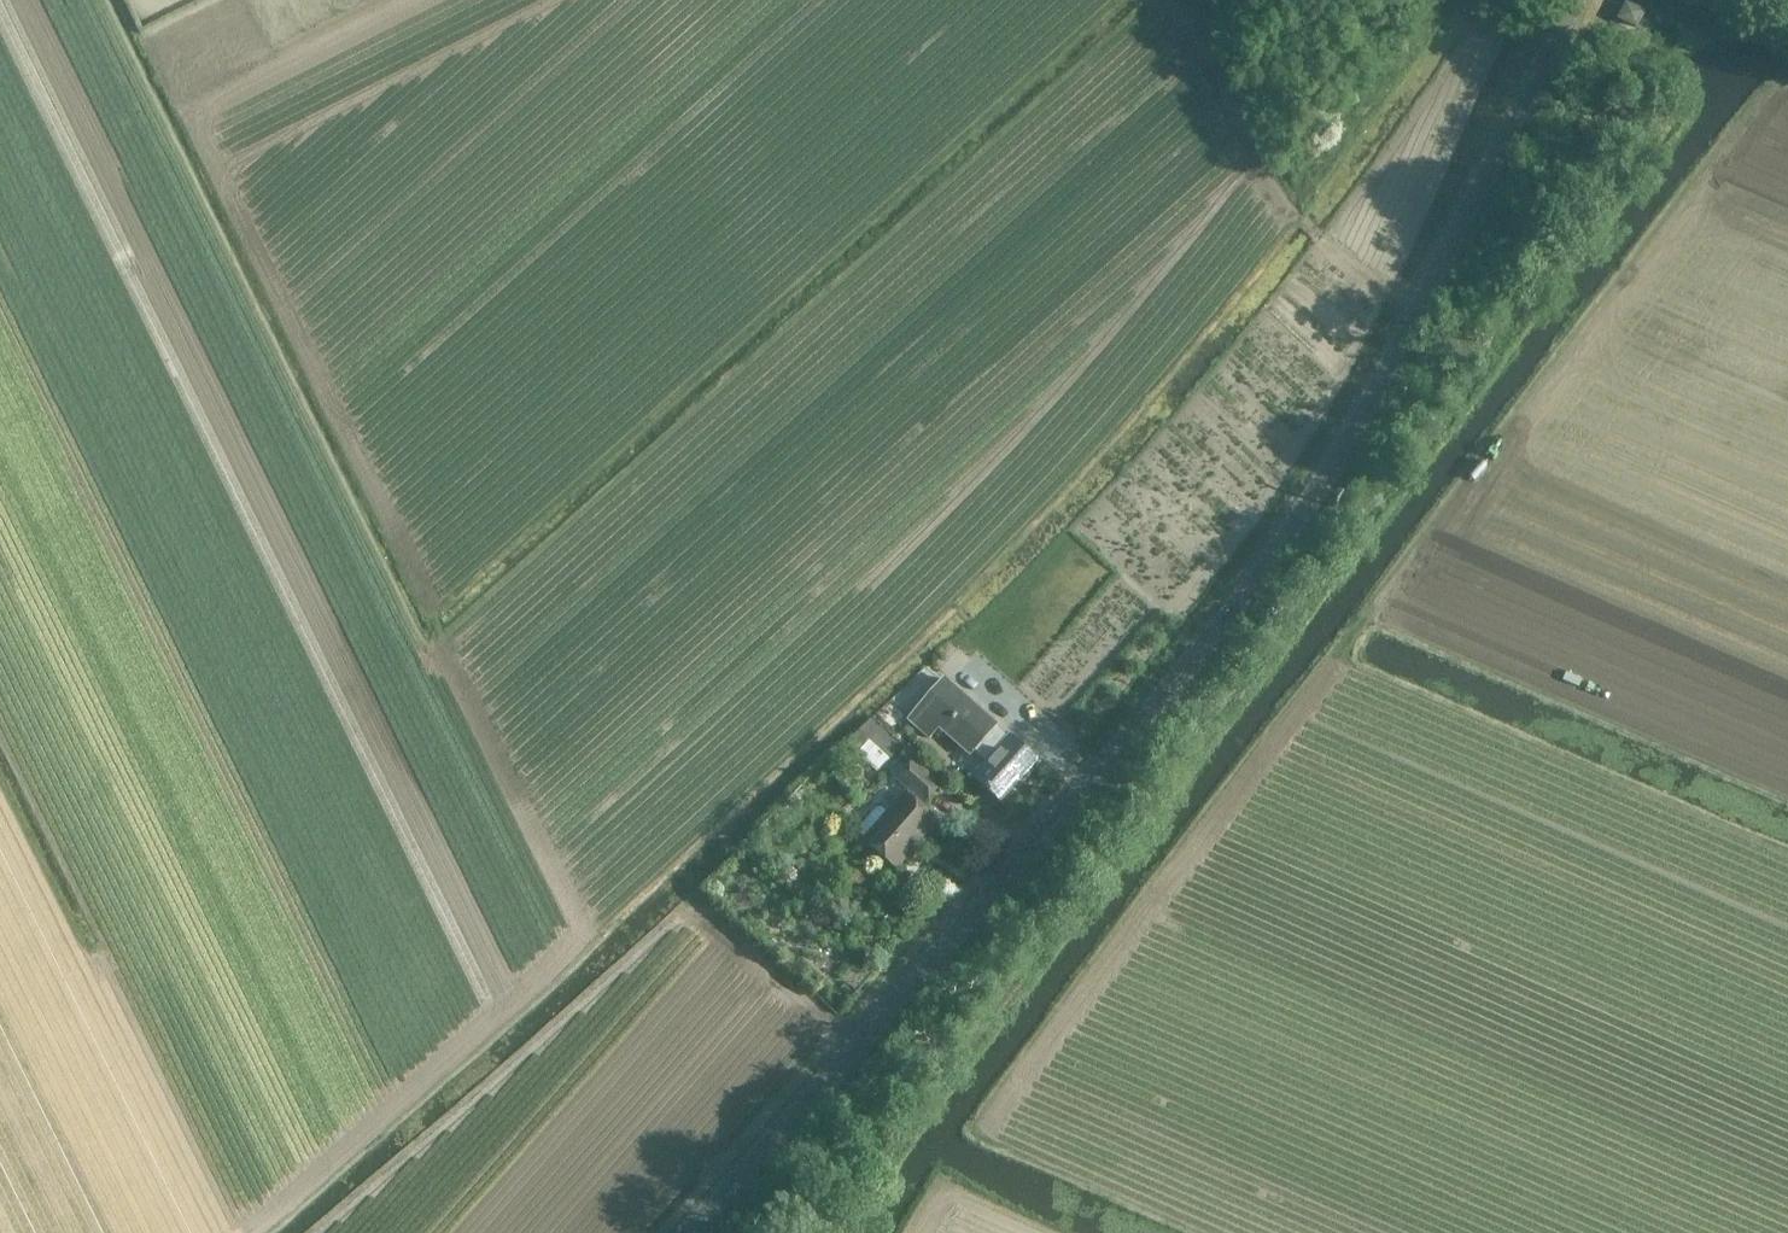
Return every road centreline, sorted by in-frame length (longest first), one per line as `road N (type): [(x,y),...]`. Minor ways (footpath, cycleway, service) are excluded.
road 1 (tertiary): [(688,1232),(1161,695),(1277,546),(1367,405),(1574,0)]

